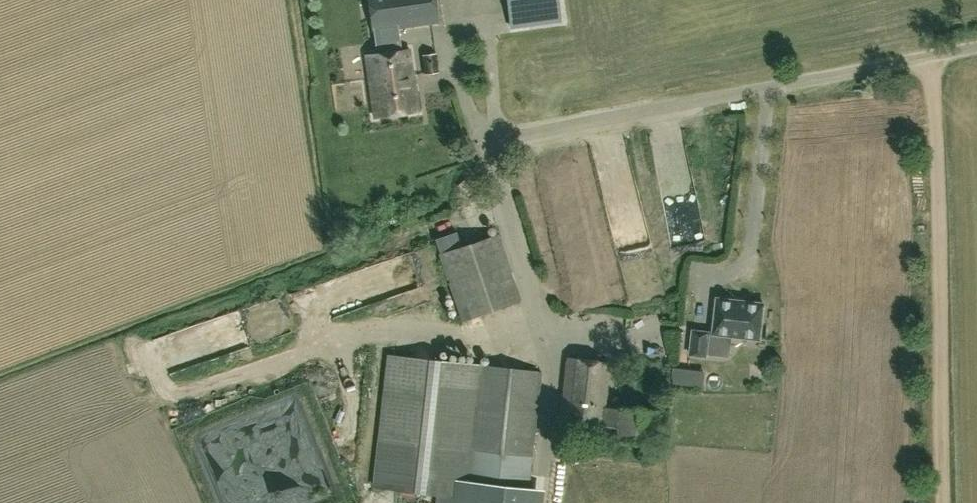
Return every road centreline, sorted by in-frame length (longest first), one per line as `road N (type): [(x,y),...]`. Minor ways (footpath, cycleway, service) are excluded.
road 1 (unclassified): [(496,139),(976,48)]
road 2 (track): [(927,58),(942,502)]

